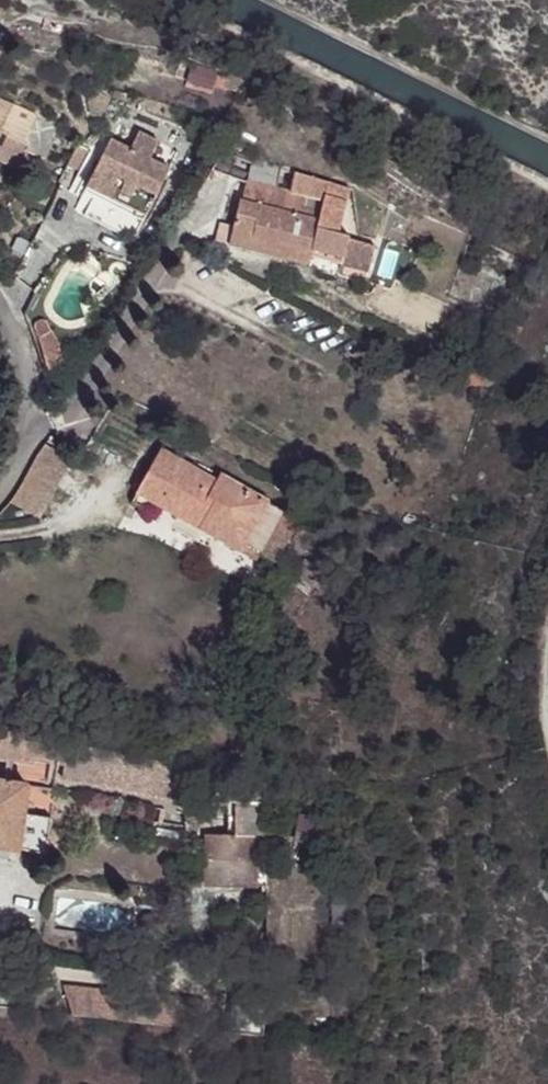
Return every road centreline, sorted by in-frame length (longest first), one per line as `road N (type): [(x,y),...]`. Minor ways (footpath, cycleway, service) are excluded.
road 1 (residential): [(0,313),(22,365),(30,418),(21,460),(0,494)]

